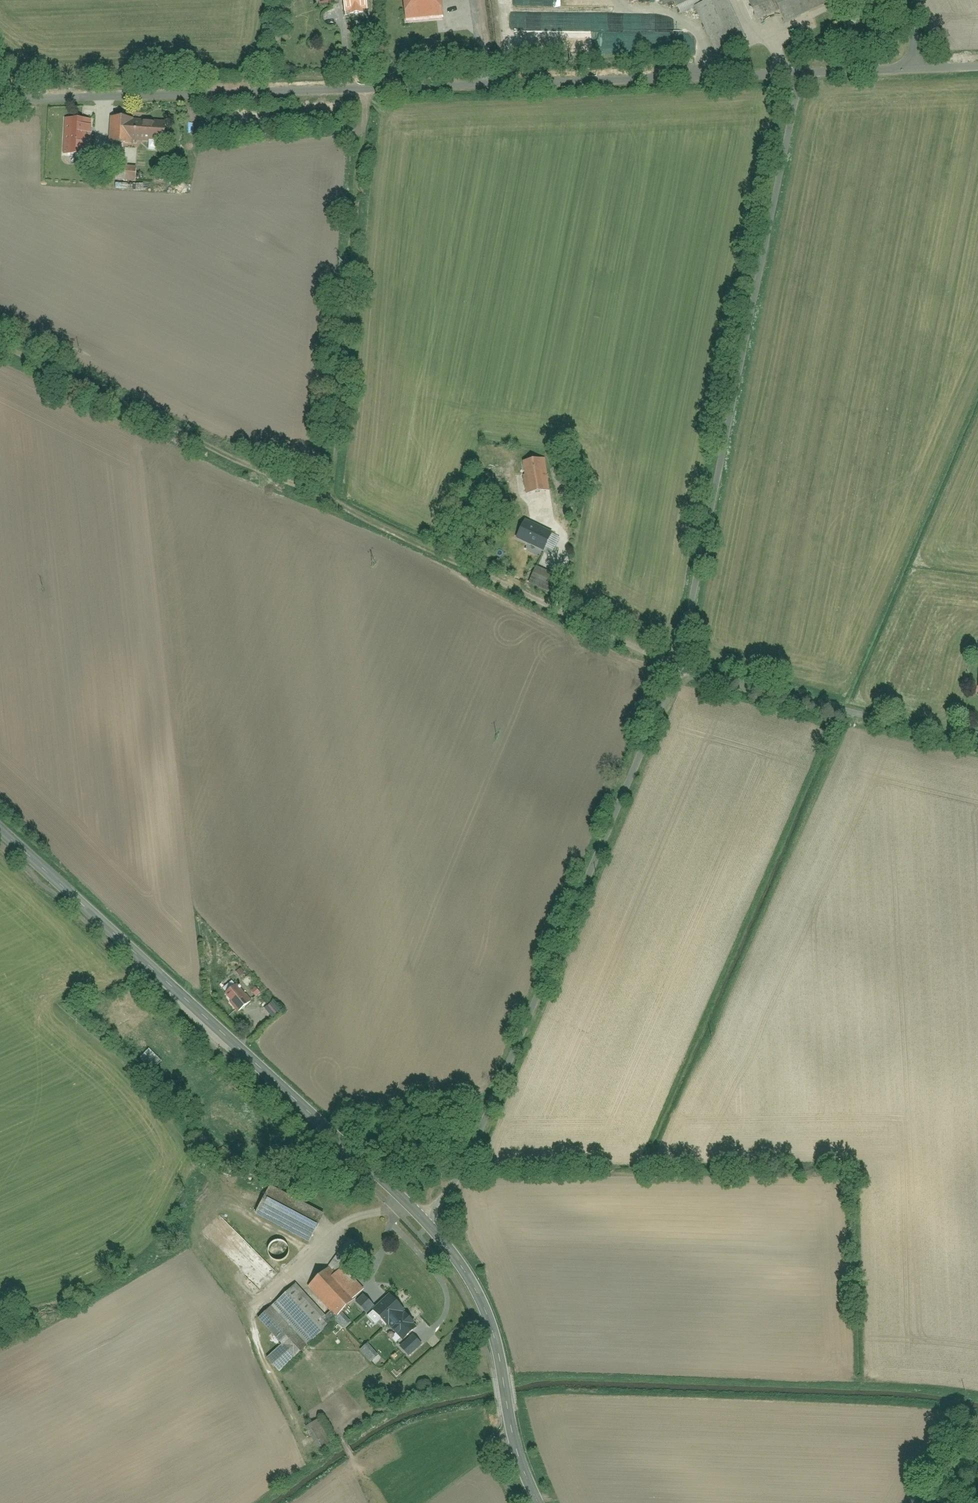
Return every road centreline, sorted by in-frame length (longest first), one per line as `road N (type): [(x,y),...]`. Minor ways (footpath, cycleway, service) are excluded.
road 1 (unclassified): [(798,75),(11,101)]
road 2 (unclassified): [(676,666),(648,748),(458,1179),(425,1222)]
road 3 (unclassified): [(798,75),(676,666)]
road 4 (secondary): [(425,1222),(0,830)]
road 5 (track): [(0,341),(483,576)]
road 6 (unclassified): [(676,666),(977,743)]
road 7 (secondary): [(548,1502),(511,1418),(494,1327),(425,1222)]
road 8 (unclassified): [(483,576),(676,666)]

